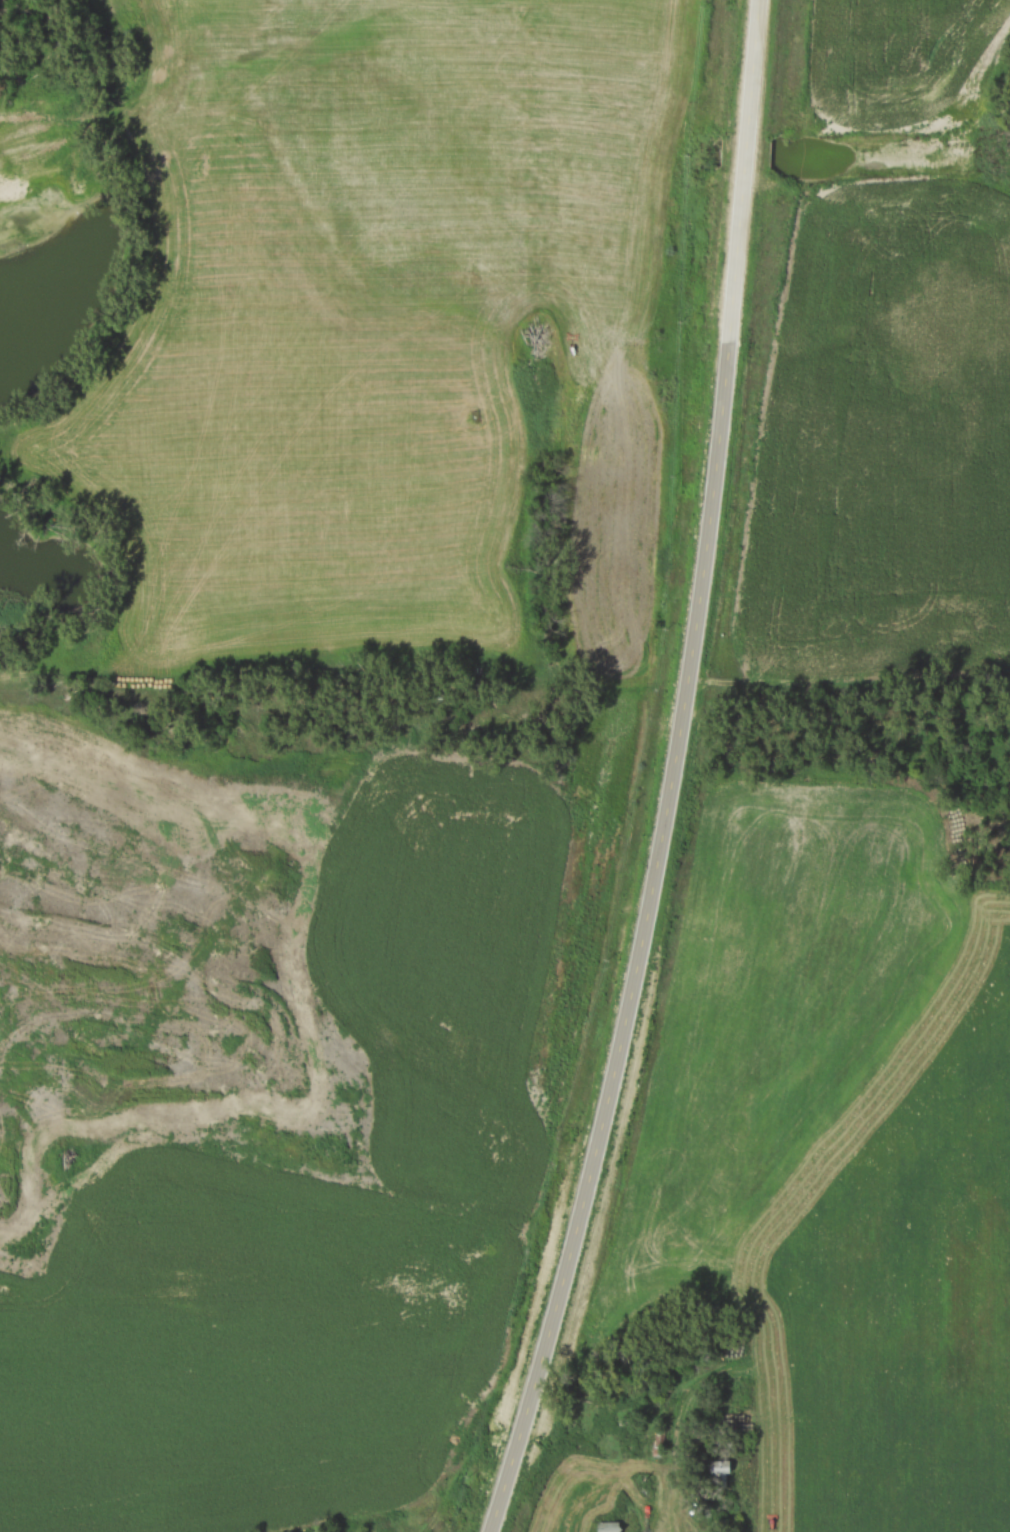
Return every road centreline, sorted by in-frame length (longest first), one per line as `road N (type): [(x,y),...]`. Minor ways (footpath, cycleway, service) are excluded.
road 1 (secondary): [(490,1531),(597,1146),(678,753),(728,355),(753,0)]

